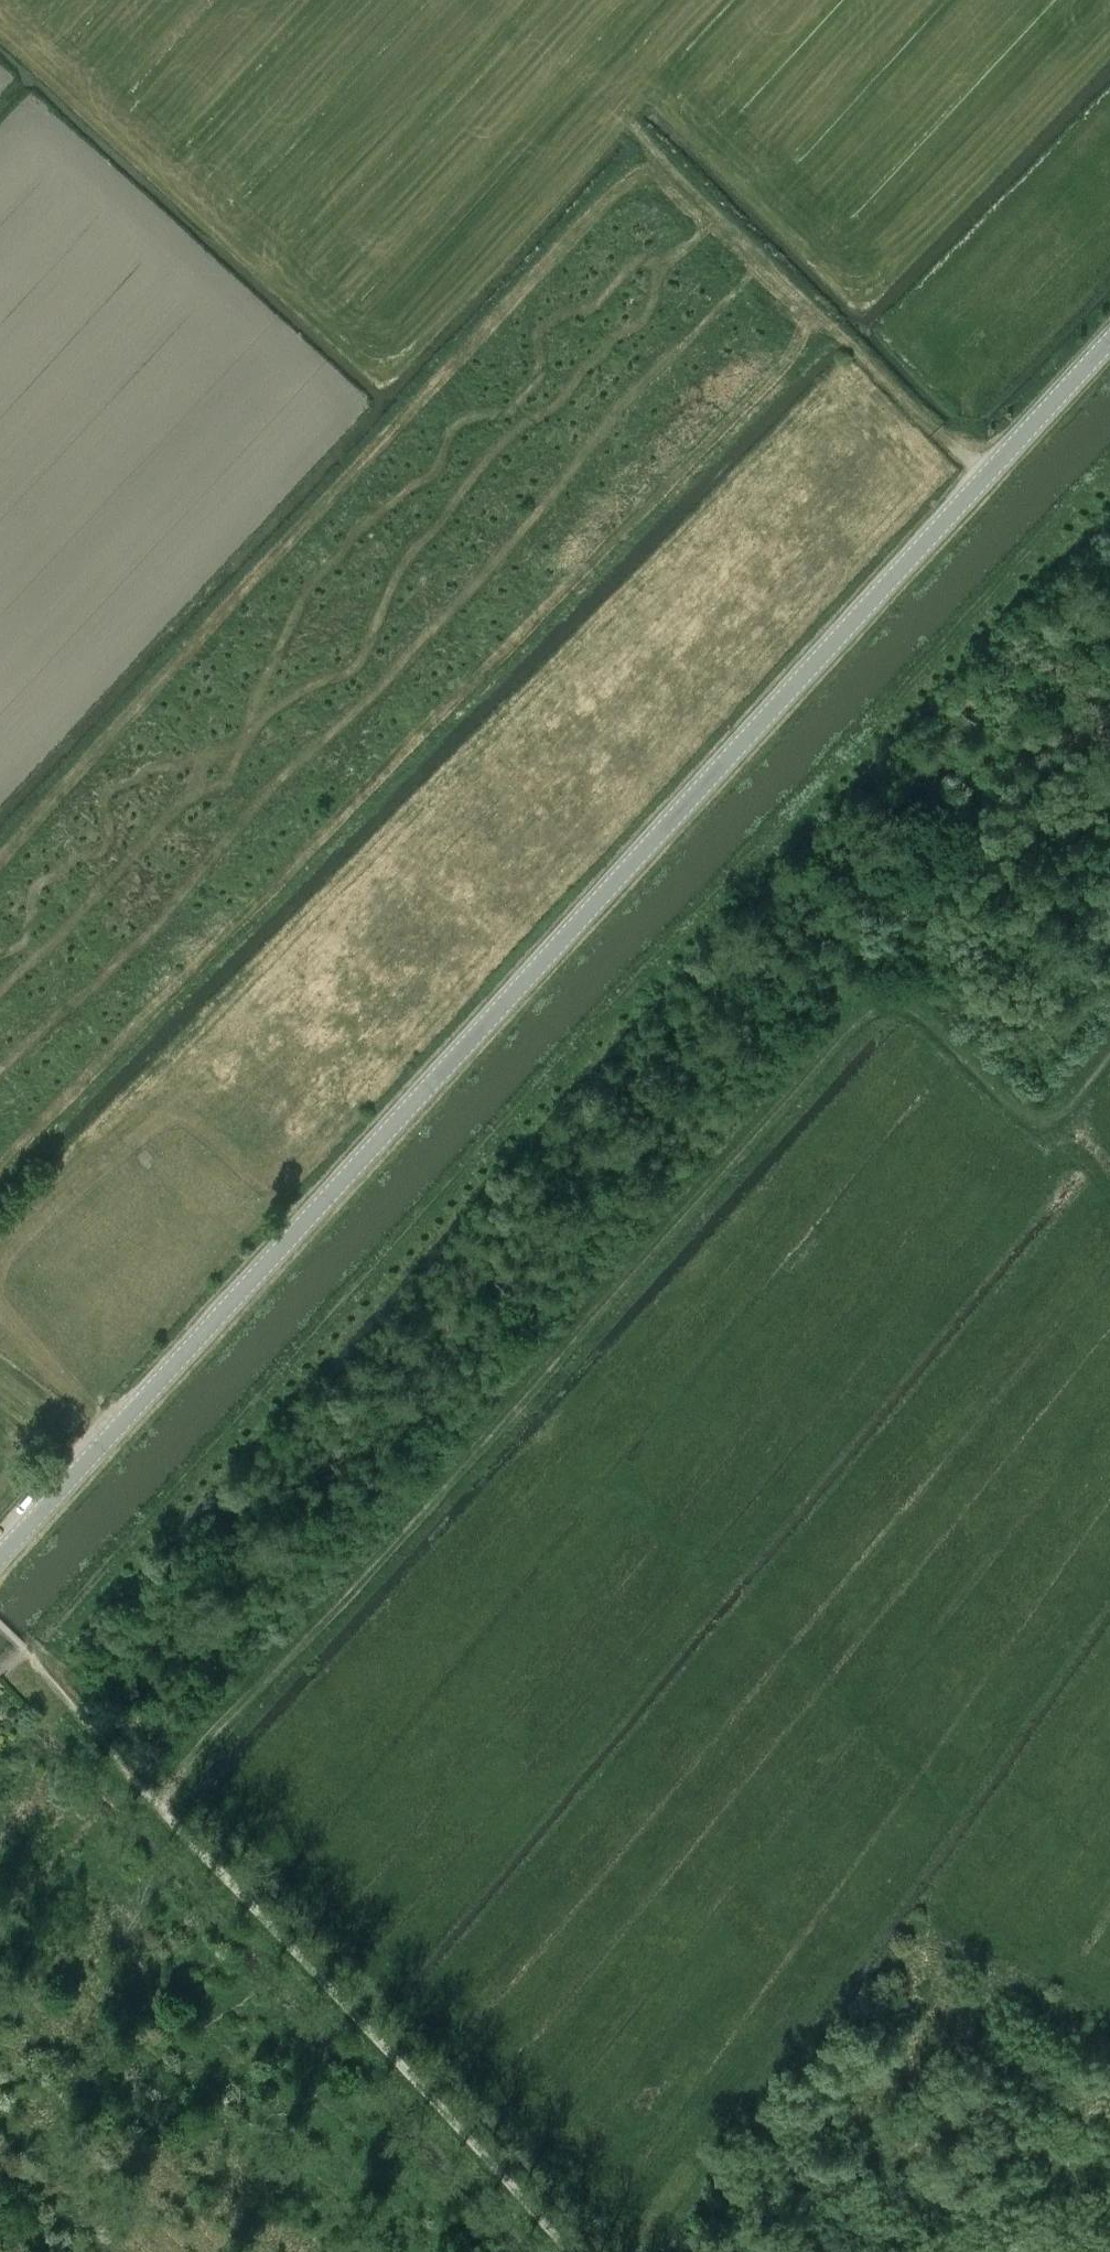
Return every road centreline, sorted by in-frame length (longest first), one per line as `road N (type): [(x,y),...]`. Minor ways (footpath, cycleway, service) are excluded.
road 1 (unclassified): [(1109,352),(323,1193),(0,1560)]
road 2 (track): [(576,2251),(167,1798)]
road 3 (track): [(167,1798),(24,1647)]

